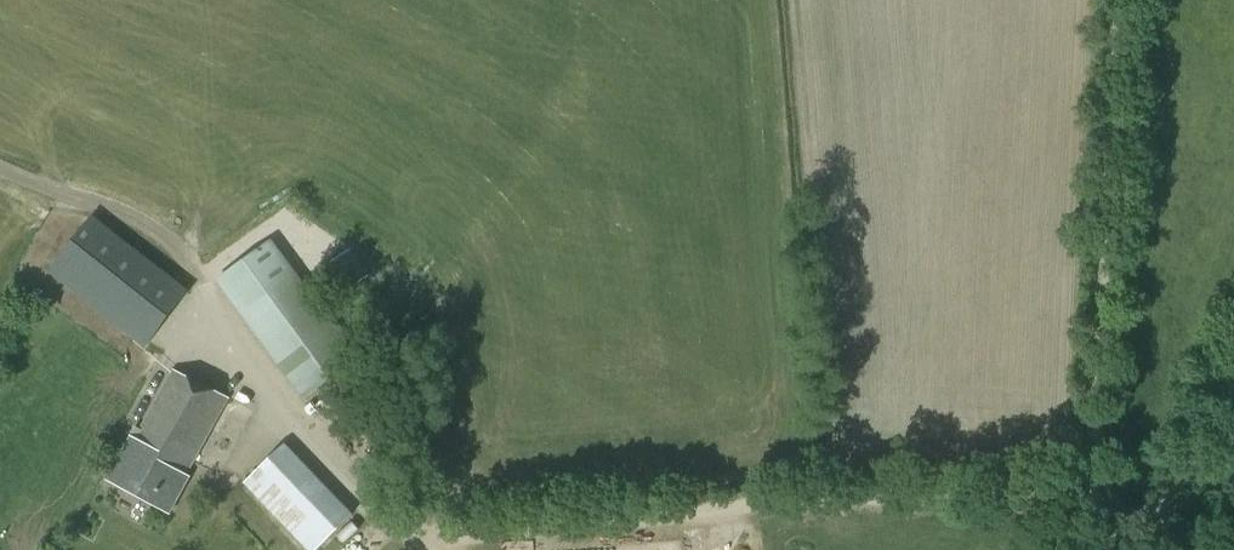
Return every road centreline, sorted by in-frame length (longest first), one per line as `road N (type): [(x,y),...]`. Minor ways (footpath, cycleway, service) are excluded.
road 1 (track): [(372,501),(426,537),(776,501),(1093,498)]
road 2 (track): [(1113,0),(1093,498)]

